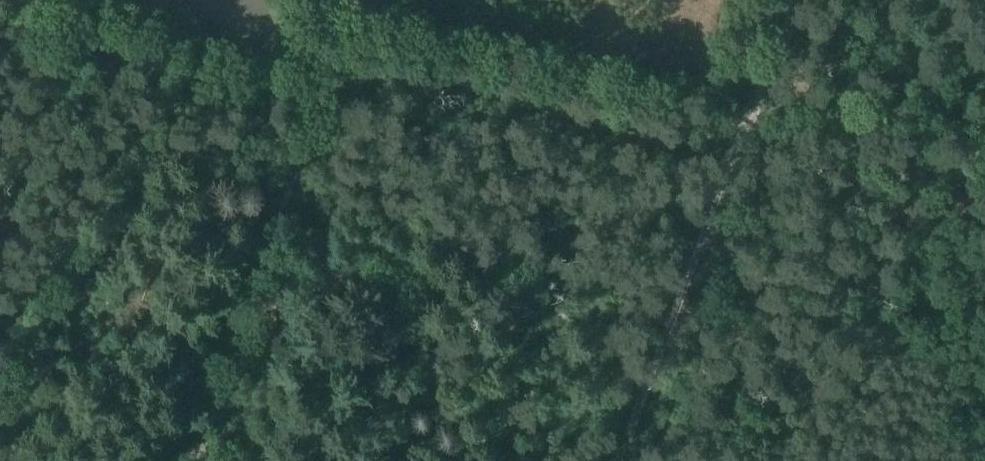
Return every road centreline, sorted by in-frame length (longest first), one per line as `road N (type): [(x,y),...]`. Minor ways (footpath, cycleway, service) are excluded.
road 1 (track): [(309,56),(168,37),(60,245),(0,396)]
road 2 (track): [(775,0),(606,460)]
road 3 (track): [(984,66),(741,106)]
road 4 (track): [(168,37),(0,30)]

